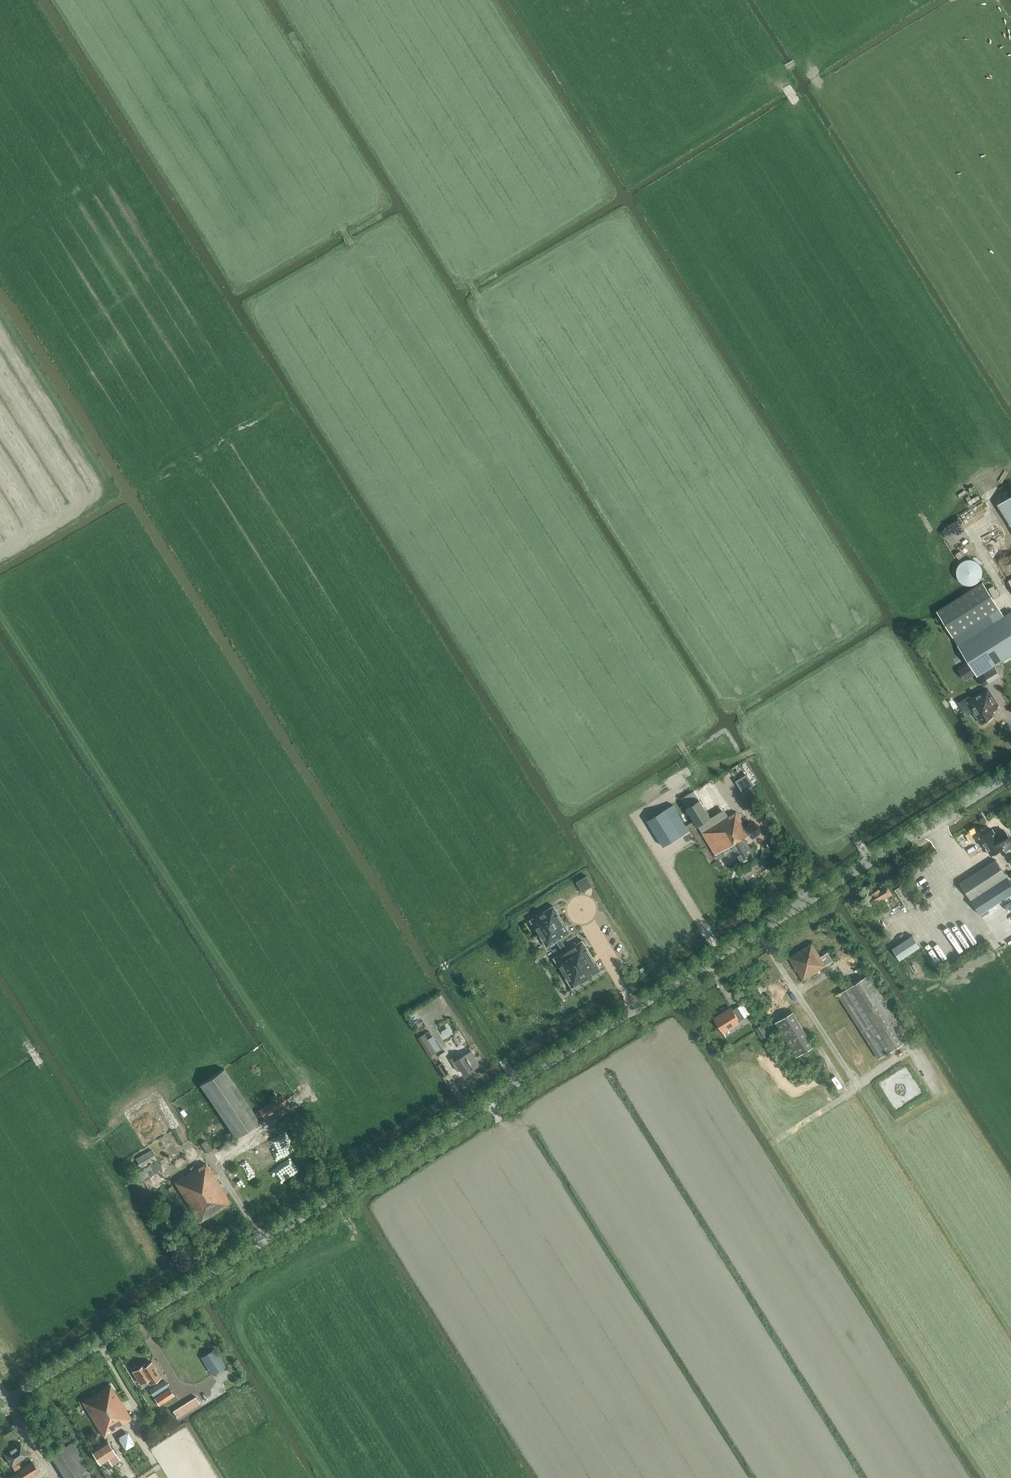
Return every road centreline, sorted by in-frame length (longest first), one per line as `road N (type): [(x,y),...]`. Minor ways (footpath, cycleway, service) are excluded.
road 1 (tertiary): [(0,1406),(1010,775)]

